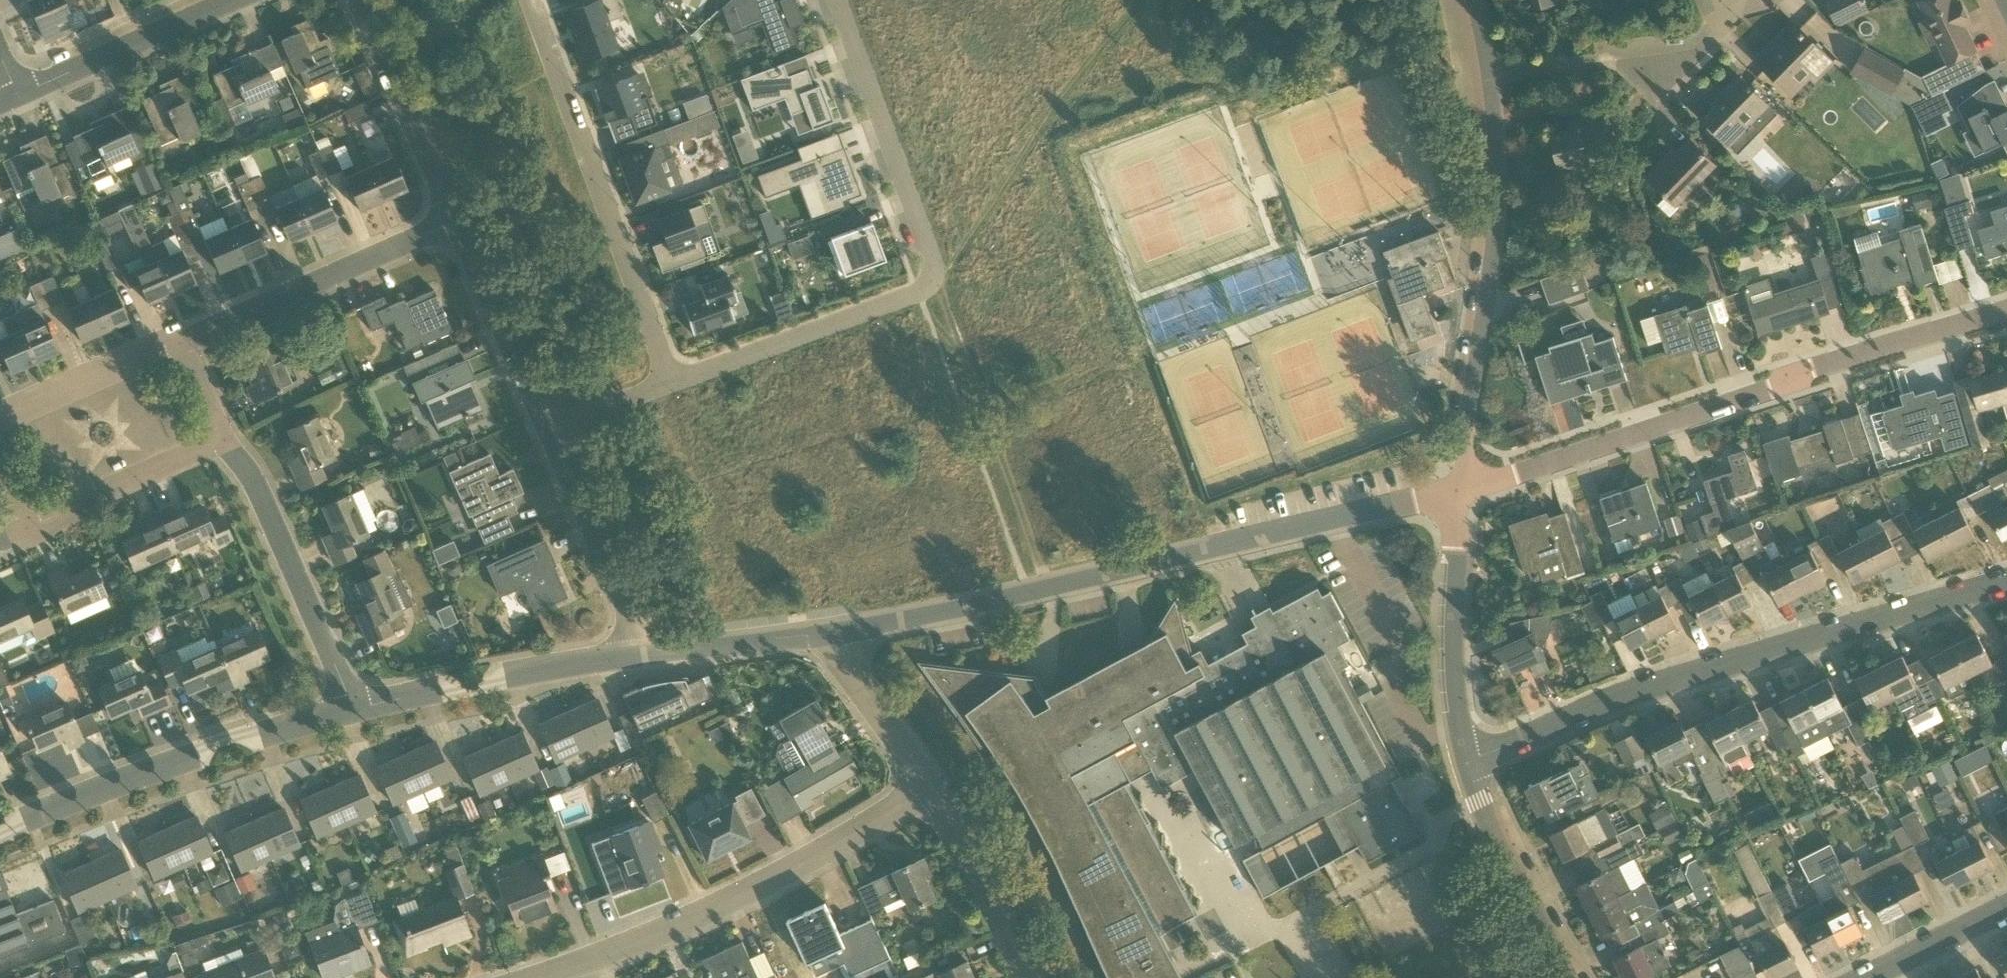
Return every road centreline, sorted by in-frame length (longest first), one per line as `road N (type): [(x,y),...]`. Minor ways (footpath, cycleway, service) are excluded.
road 1 (residential): [(823,632),(1028,592),(1458,488)]
road 2 (residential): [(1458,488),(2006,315)]
road 3 (residential): [(1470,761),(1655,684),(2006,581)]
road 4 (residential): [(536,977),(617,953),(779,881),(930,783)]
road 5 (residential): [(1490,80),(1499,207),(1458,488)]
road 6 (residential): [(667,384),(529,0)]
road 7 (residential): [(0,833),(252,733),(361,702)]
road 8 (residential): [(836,0),(935,266),(922,291)]
road 9 (residential): [(361,702),(224,431)]
road 10 (residential): [(179,342),(456,223)]
road 11 (residential): [(1490,80),(1683,51),(1720,20),(1764,0)]
road 12 (residential): [(361,702),(646,655)]
road 13 (residential): [(1470,761),(1459,726),(1455,664),(1458,488)]
road 14 (residential): [(922,291),(667,384)]
road 15 (residential): [(549,429),(646,655)]
road 16 (residential): [(365,0),(456,223)]
road 17 (residential): [(1566,977),(1495,842),(1470,761)]
road 18 (residential): [(23,92),(233,0)]
road 19 (residential): [(456,223),(549,429)]
road 20 (residential): [(1033,977),(930,783)]
road 21 (residential): [(24,521),(224,431)]
road 22 (residential): [(0,416),(179,342)]
road 23 (residential): [(930,783),(823,632)]
road 24 (residential): [(646,655),(823,632)]
road 25 (residential): [(1865,977),(2006,907)]
road 26 (residential): [(667,384),(549,429)]

